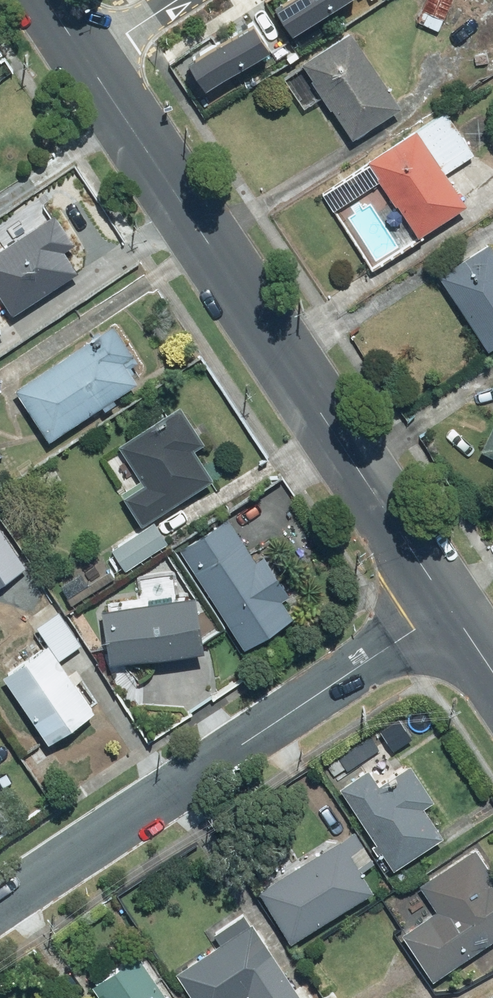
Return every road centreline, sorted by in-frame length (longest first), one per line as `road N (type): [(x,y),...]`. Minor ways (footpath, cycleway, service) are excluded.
road 1 (tertiary): [(450,608),(85,58)]
road 2 (residential): [(450,608),(0,904)]

